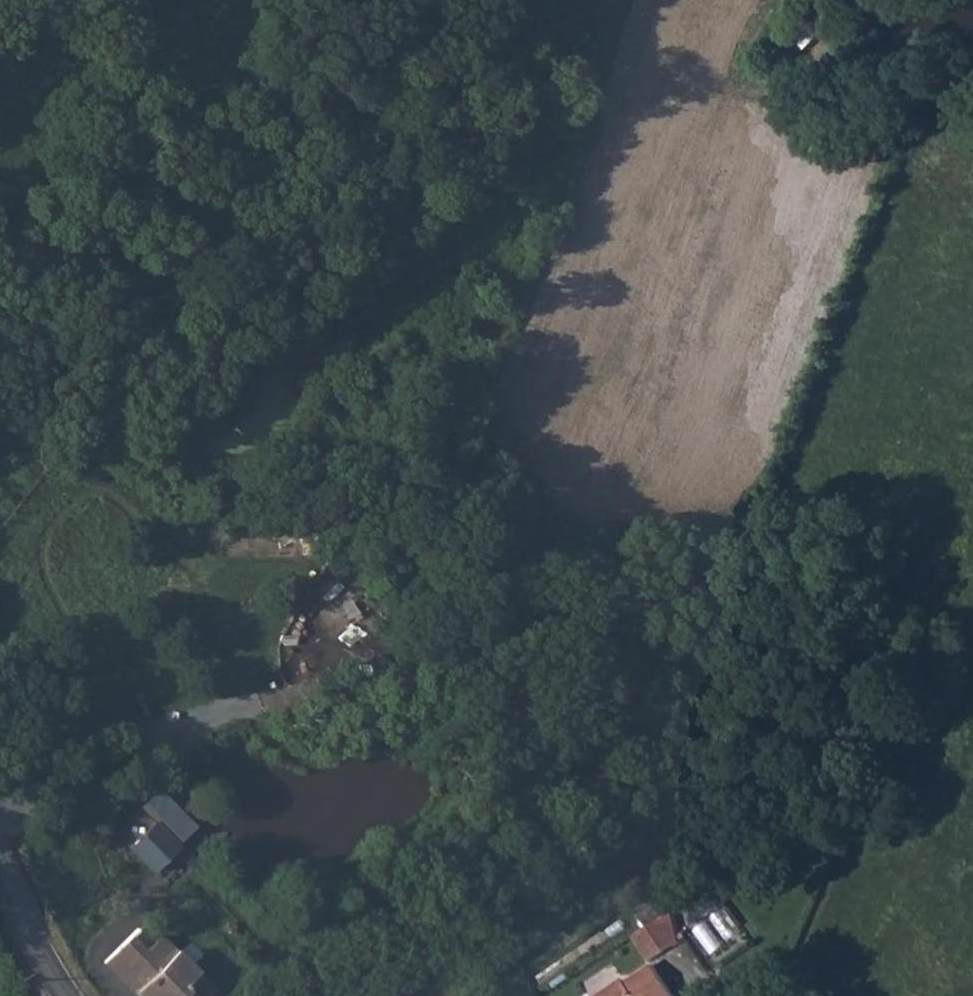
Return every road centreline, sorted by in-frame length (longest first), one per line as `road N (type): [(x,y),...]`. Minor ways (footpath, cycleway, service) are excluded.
road 1 (tertiary): [(0,877),(64,995)]

